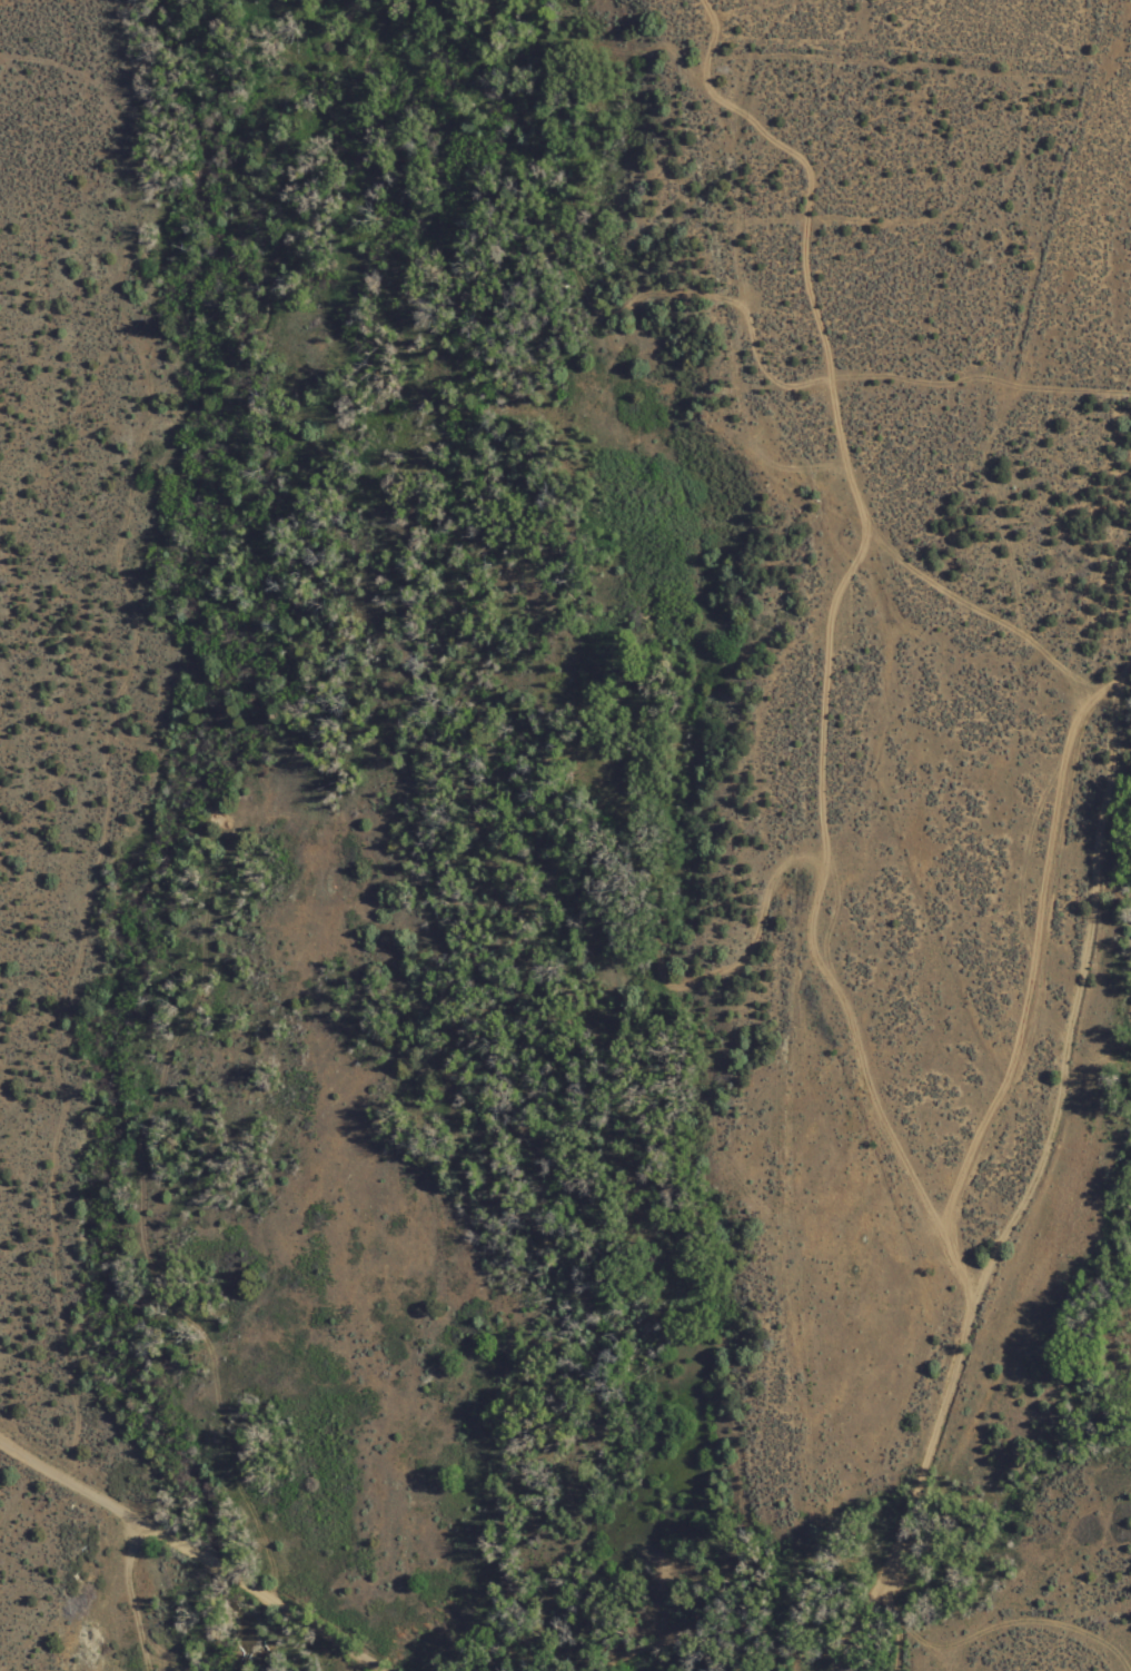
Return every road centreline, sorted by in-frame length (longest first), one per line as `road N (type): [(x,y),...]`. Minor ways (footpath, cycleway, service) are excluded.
road 1 (residential): [(571,1670),(649,1640),(820,1604),(873,1551),(961,1303),(1084,512),(1130,397)]
road 2 (residential): [(379,1670),(0,1444)]
road 3 (residential): [(964,1286),(1130,1208)]

